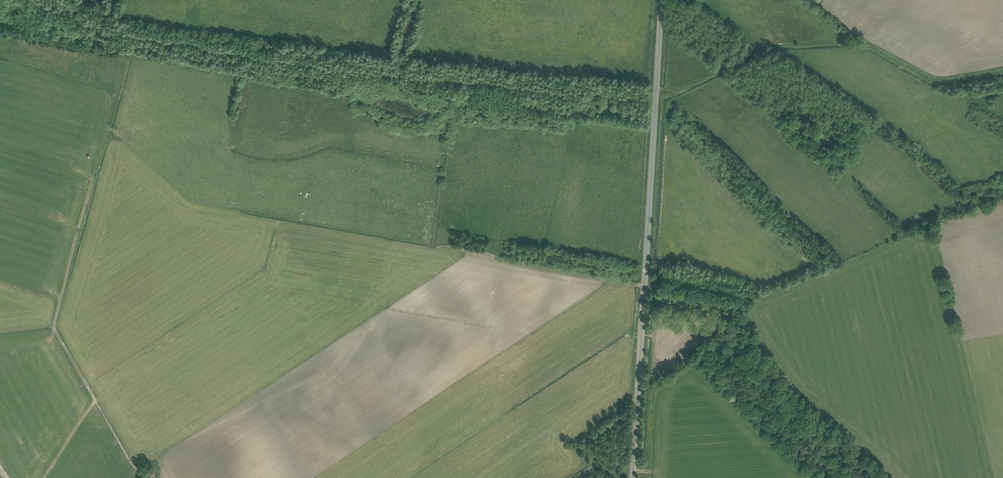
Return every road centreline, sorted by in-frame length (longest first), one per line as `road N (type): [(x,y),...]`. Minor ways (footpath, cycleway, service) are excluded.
road 1 (tertiary): [(633,477),(662,0)]
road 2 (track): [(116,98),(53,326),(95,401),(44,477)]

